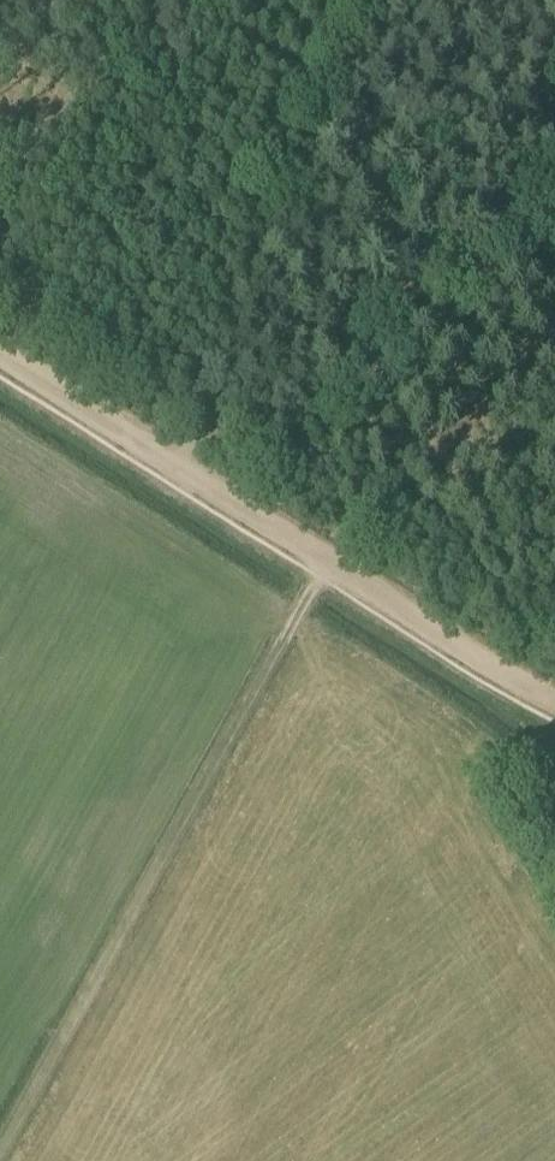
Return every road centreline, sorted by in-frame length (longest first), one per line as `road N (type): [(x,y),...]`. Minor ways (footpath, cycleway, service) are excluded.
road 1 (track): [(0,1142),(327,560)]
road 2 (track): [(327,560),(554,703)]
road 3 (track): [(124,431),(327,560)]
road 4 (track): [(0,354),(124,431)]

